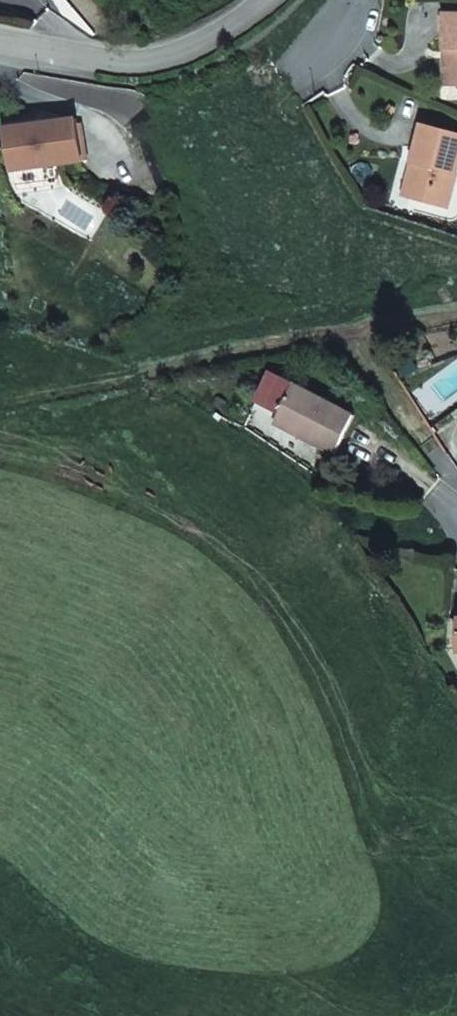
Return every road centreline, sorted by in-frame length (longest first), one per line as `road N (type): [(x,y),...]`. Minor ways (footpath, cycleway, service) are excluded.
road 1 (residential): [(0,43),(124,63),(189,54),(271,0)]

